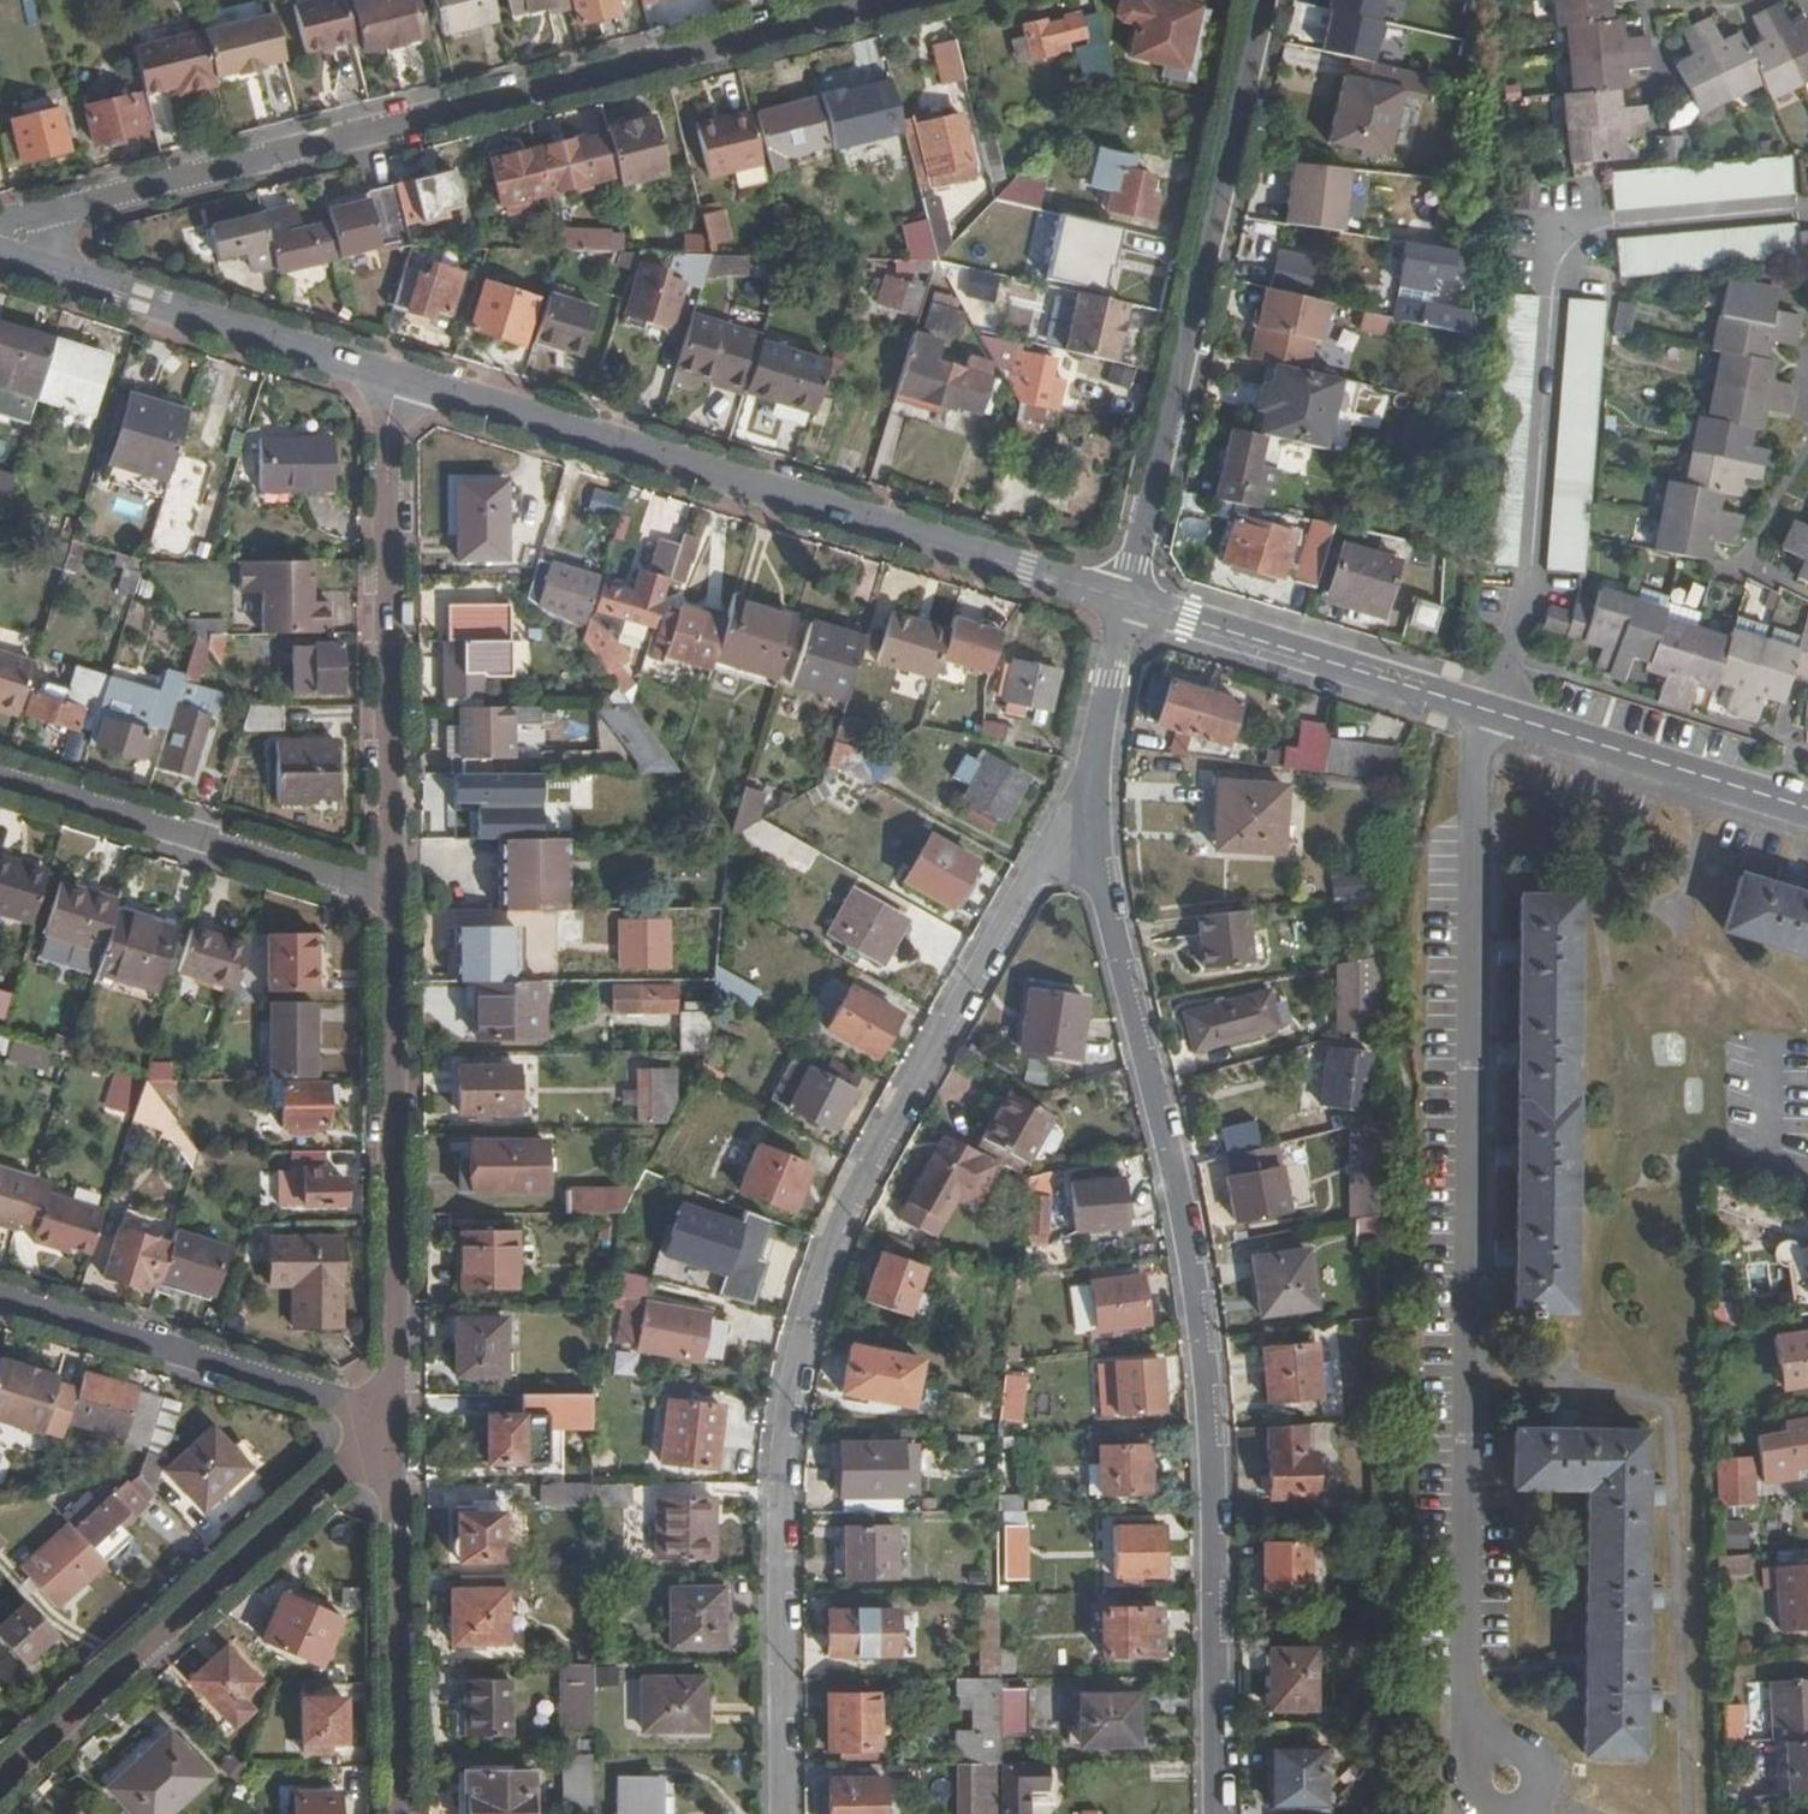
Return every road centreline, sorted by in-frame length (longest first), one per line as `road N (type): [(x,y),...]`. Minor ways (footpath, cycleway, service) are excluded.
road 1 (residential): [(1490,711),(1475,775),(1465,1696),(1506,1781)]
road 2 (residential): [(1036,880),(855,1190),(797,1358),(781,1481),(783,1813)]
road 3 (residential): [(1217,1813),(1214,1512),(1203,1339),(1164,1128),(1103,891)]
road 4 (residential): [(49,211),(912,0)]
road 5 (residential): [(398,377),(1127,601)]
road 6 (residential): [(1127,601),(1264,0)]
road 7 (residential): [(0,1779),(392,1415)]
road 8 (residential): [(391,895),(392,1415)]
road 9 (residential): [(398,377),(387,430),(391,895)]
road 10 (residential): [(0,1296),(392,1415)]
road 11 (residential): [(0,776),(391,895)]
road 12 (residential): [(392,1415),(398,1813)]
road 13 (residential): [(31,265),(398,377)]
road 14 (residential): [(1127,601),(1490,711)]
road 15 (residential): [(1490,711),(1807,809)]
road 16 (residential): [(1092,761),(1127,601)]
road 17 (residential): [(1092,761),(1036,880)]
road 18 (residential): [(1103,891),(1092,761)]

